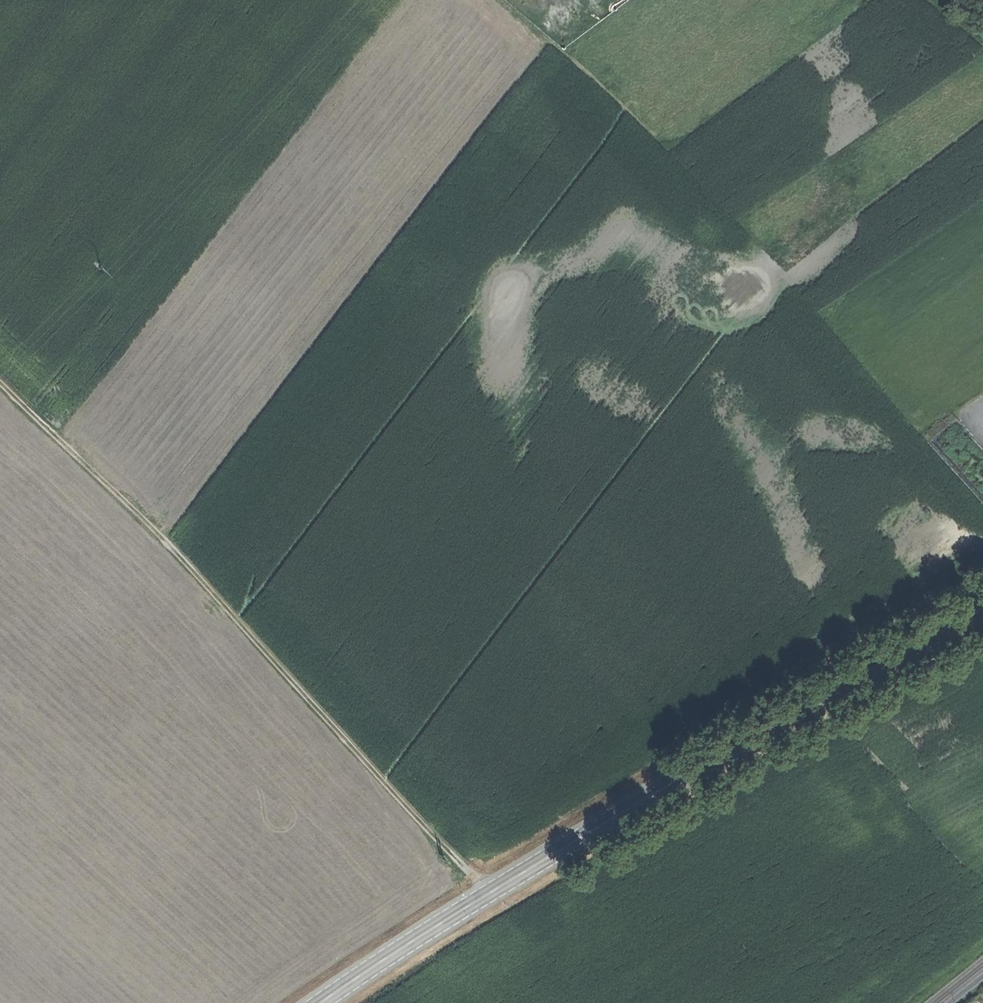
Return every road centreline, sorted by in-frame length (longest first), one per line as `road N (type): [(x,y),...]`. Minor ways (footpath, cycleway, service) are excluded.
road 1 (secondary): [(982,606),(694,769),(321,1002)]
road 2 (track): [(490,893),(168,543),(0,383)]

